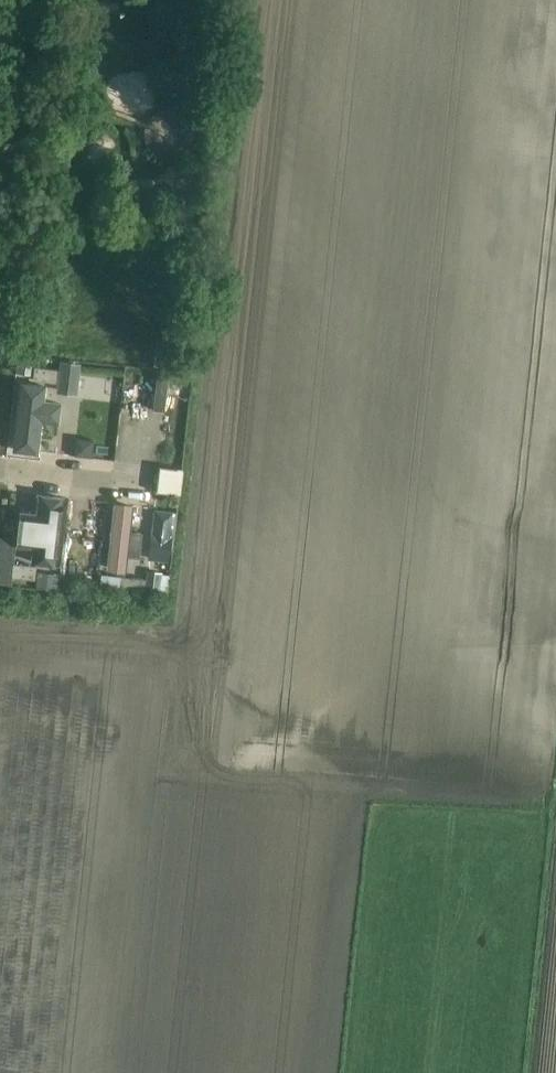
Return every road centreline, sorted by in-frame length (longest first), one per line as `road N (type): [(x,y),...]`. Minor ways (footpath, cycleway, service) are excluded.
road 1 (residential): [(0,468),(142,486)]

